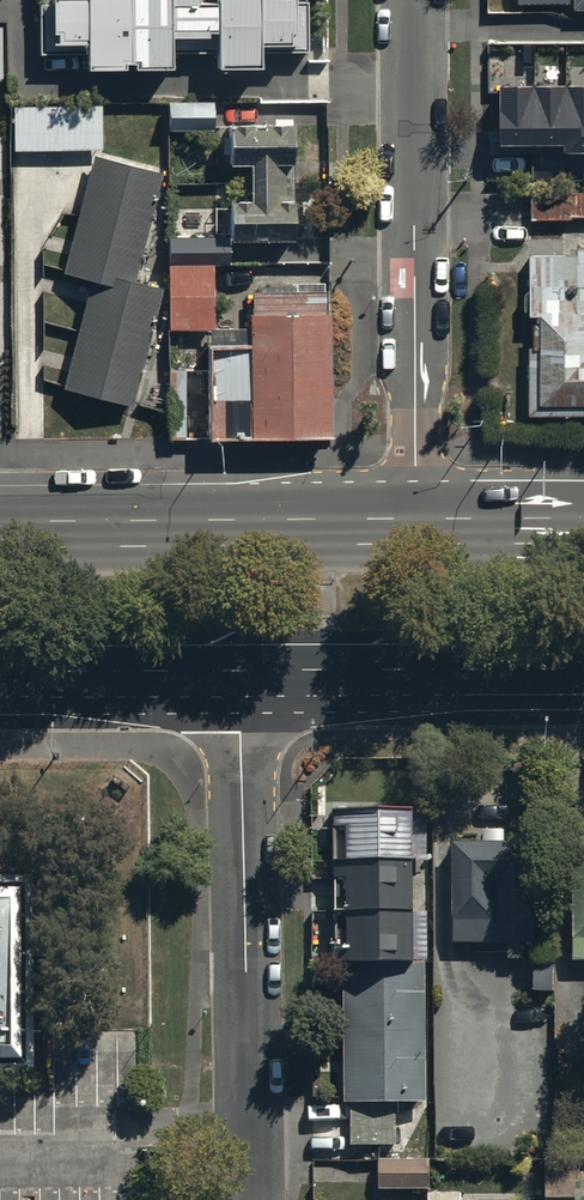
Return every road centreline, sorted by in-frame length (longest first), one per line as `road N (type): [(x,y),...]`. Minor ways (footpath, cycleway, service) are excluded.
road 1 (residential): [(247,1199),(245,671)]
road 2 (residential): [(418,523),(415,0)]
road 3 (primary): [(0,527),(418,523)]
road 4 (primary): [(583,669),(245,671)]
road 5 (primary): [(245,671),(0,673)]
road 6 (primary): [(418,523),(583,522)]

